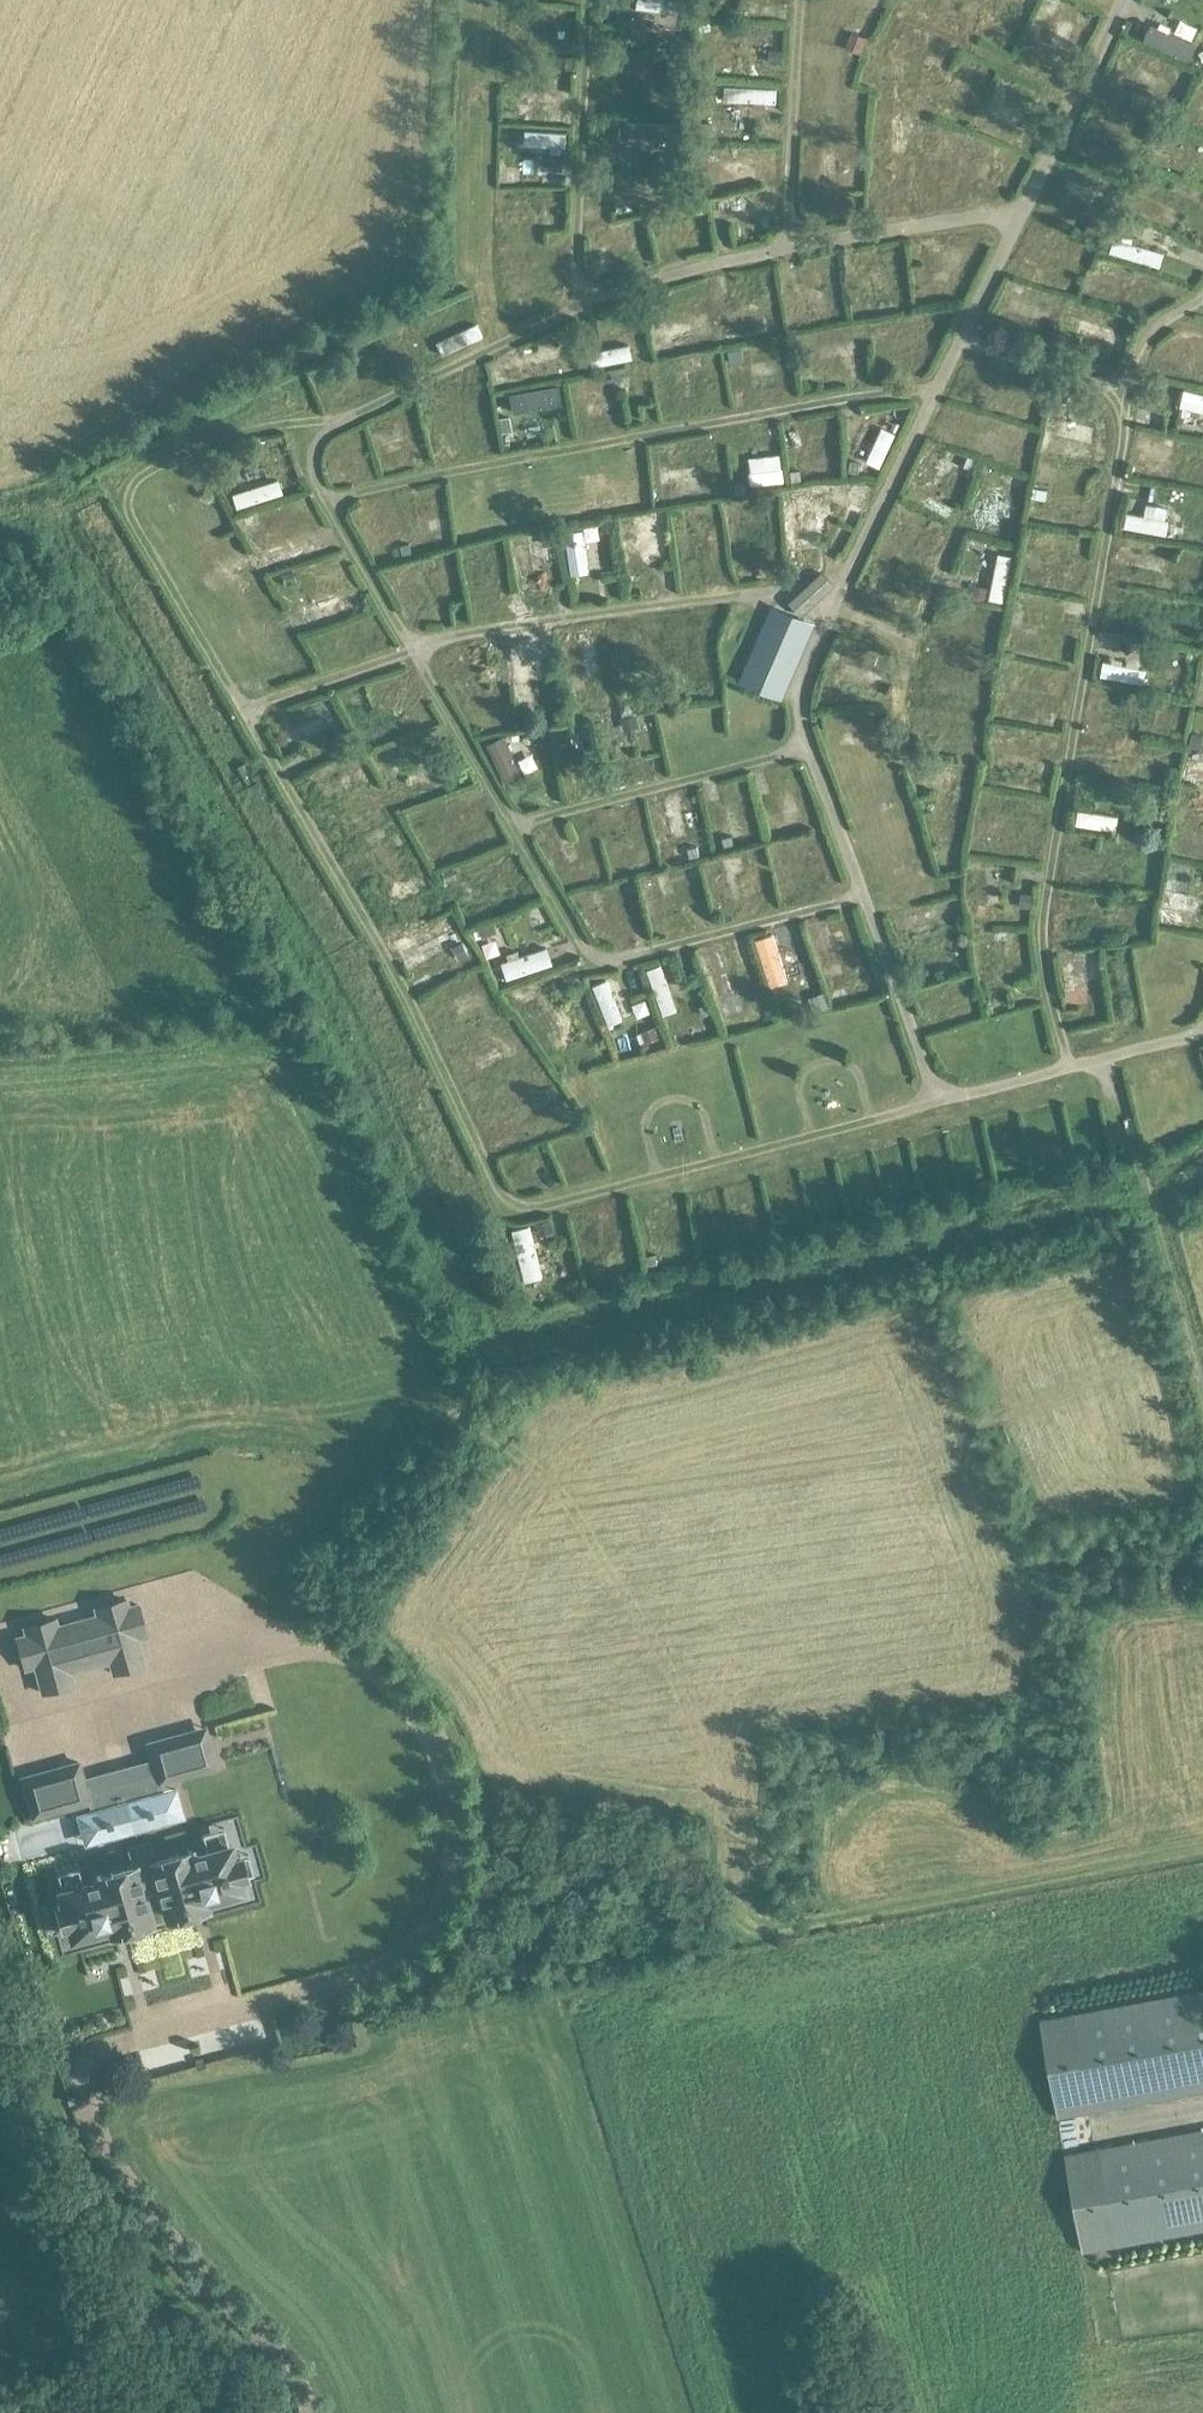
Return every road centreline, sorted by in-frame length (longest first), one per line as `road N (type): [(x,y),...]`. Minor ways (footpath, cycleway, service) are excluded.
road 1 (residential): [(549,0),(546,153),(553,165),(577,176),(945,246)]
road 2 (residential): [(272,454),(501,880),(561,845)]
road 3 (residential): [(561,845),(799,708),(822,667),(828,543)]
road 4 (residential): [(843,980),(686,1068),(561,845)]
road 5 (residential): [(1201,601),(828,543)]
road 6 (residential): [(828,543),(848,454),(945,246)]
road 7 (residential): [(1201,601),(1155,897)]
road 8 (residential): [(945,246),(1080,0)]
road 9 (residential): [(1202,300),(945,246)]

